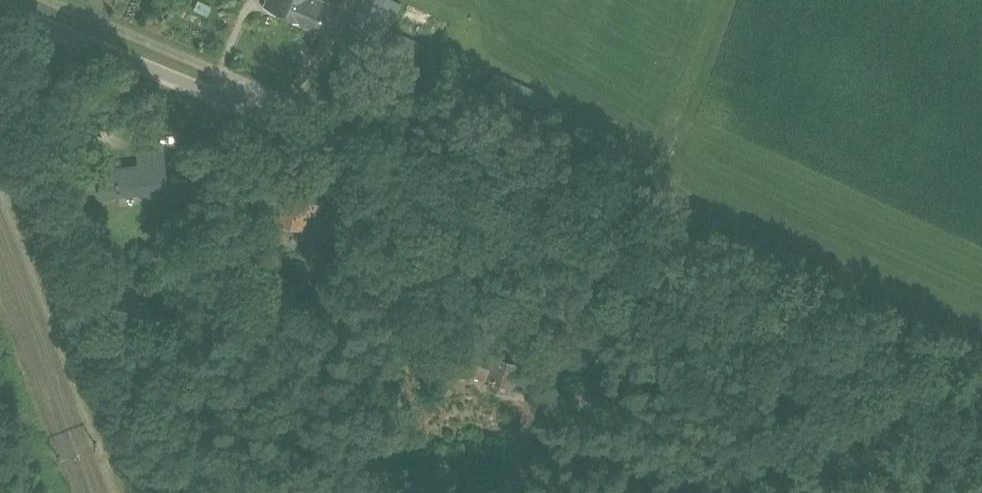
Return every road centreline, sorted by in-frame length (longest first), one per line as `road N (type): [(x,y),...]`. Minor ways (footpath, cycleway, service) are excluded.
road 1 (unclassified): [(981,397),(0,8)]
road 2 (track): [(765,310),(810,436),(819,492)]

